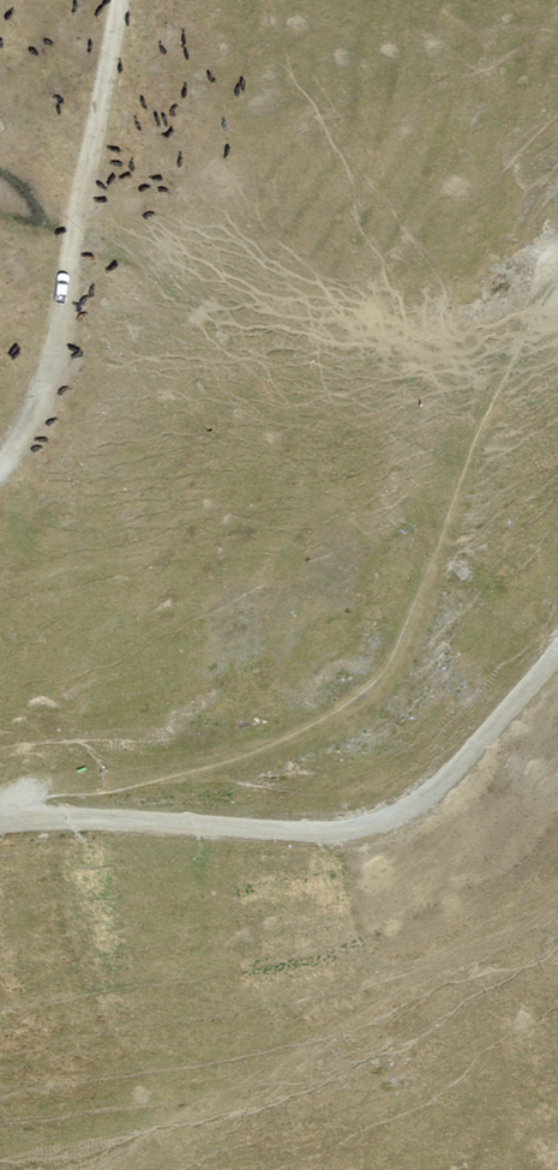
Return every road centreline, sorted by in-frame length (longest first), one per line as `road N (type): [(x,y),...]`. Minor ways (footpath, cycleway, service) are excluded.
road 1 (track): [(557,275),(419,598),(361,695),(172,778),(82,781),(0,812)]
road 2 (track): [(0,824),(258,833),(391,820),(438,783),(557,659)]
road 3 (track): [(124,0),(60,321),(0,462)]

